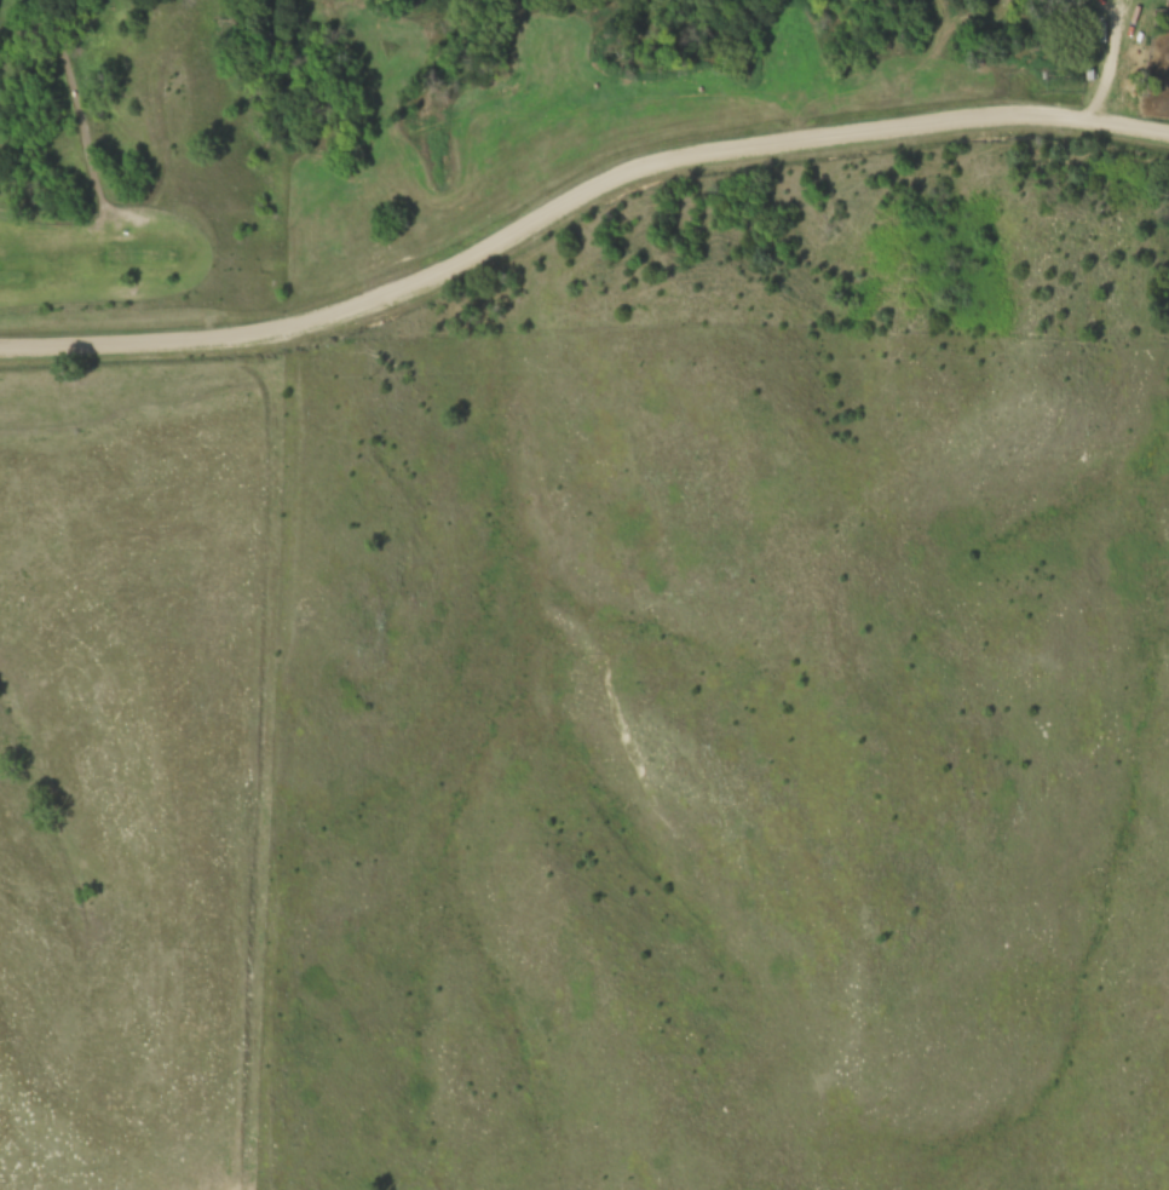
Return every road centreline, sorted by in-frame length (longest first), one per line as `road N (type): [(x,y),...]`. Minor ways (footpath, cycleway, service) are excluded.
road 1 (residential): [(0,349),(261,338),(482,248),(624,167),(673,156),(1031,111),(1168,135)]

